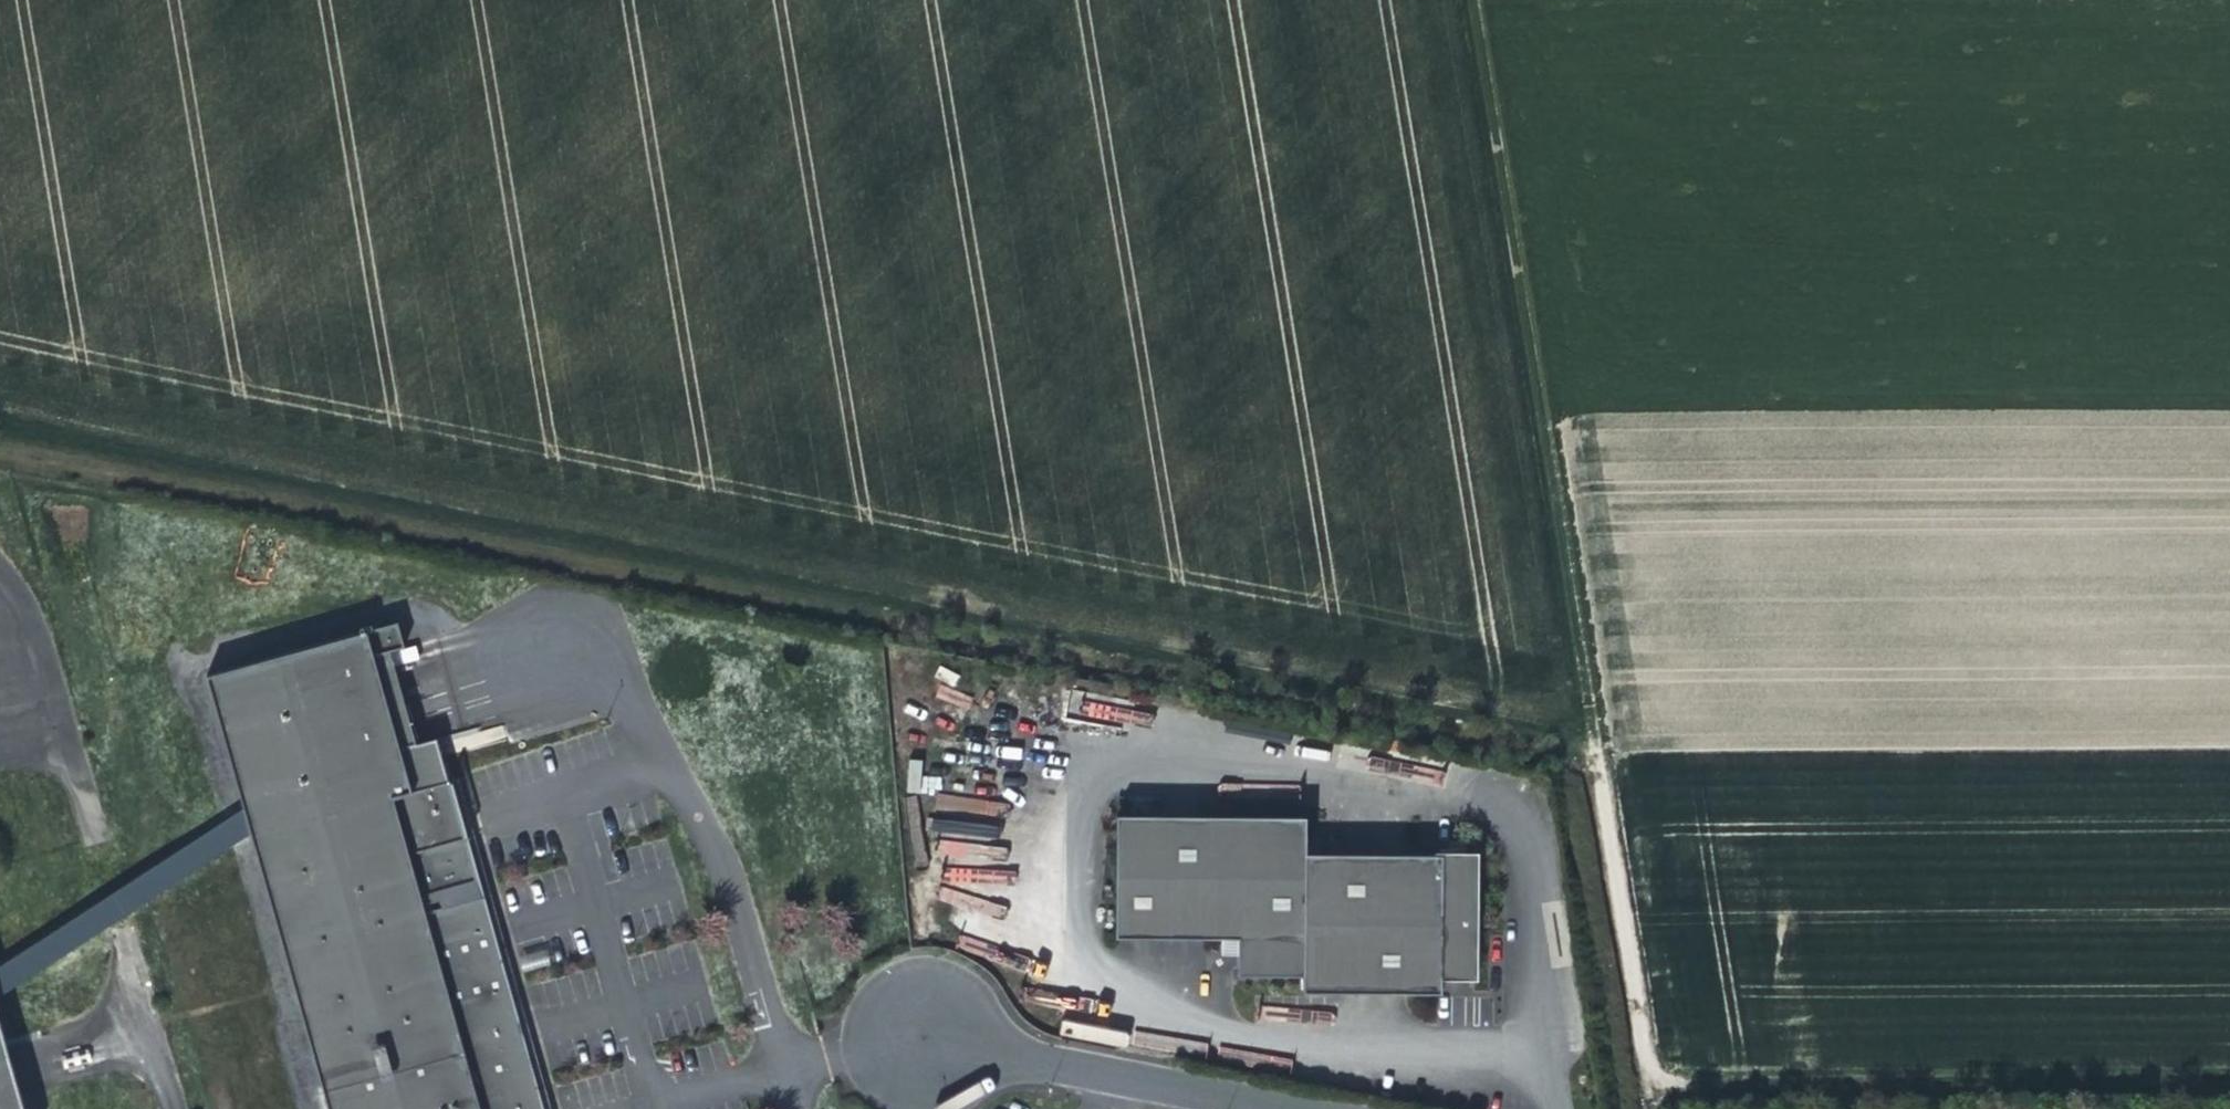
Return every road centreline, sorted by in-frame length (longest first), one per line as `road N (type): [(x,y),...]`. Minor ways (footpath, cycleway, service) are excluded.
road 1 (track): [(1646,1108),(1472,0)]
road 2 (track): [(2229,1080),(1643,1085)]
road 3 (unclassified): [(921,1037),(1290,1108)]

